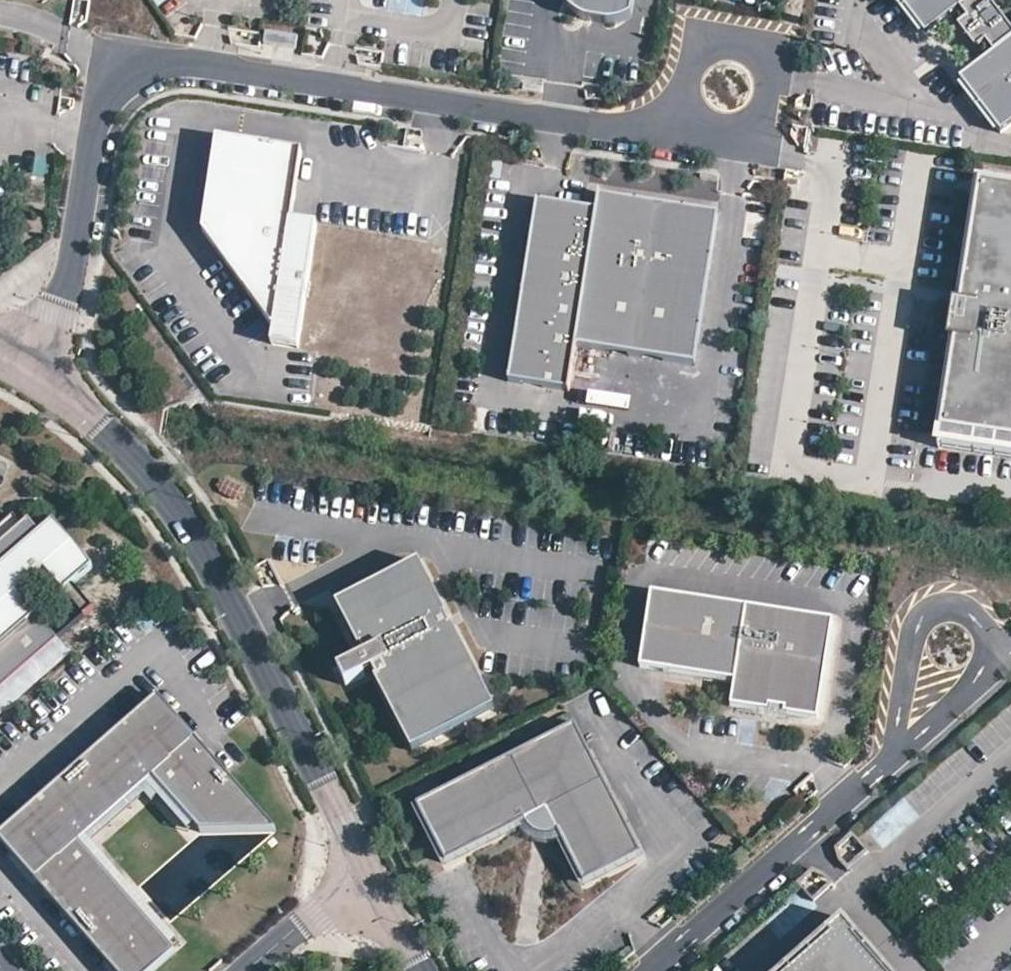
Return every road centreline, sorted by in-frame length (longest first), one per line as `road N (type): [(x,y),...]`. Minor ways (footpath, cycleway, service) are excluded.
road 1 (unclassified): [(48,383),(111,56),(619,133),(730,89)]
road 2 (tertiary): [(370,872),(197,540),(125,445),(48,383)]
road 3 (unclassified): [(892,759),(980,679),(990,656),(972,616),(957,610),(925,615),(912,642),(897,726)]
road 4 (unclassified): [(647,970),(892,759)]
road 5 (unclassified): [(249,970),(370,872)]

